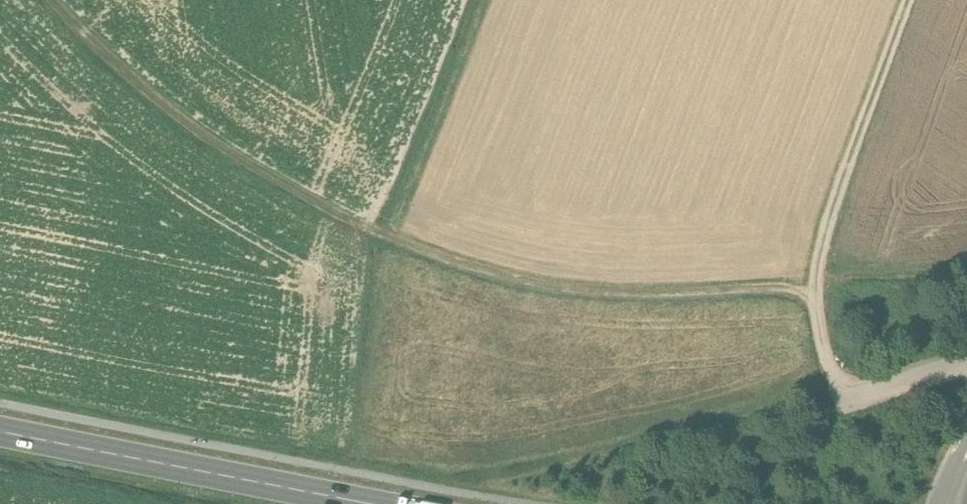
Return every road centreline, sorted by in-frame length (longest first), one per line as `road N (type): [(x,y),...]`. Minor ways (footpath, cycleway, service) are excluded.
road 1 (track): [(813,290),(570,288),(436,253),(295,187),(186,116),(62,0)]
road 2 (track): [(845,403),(825,344),(816,266),(912,0)]
road 3 (secondary): [(0,424),(368,503)]
road 4 (track): [(491,0),(395,234)]
road 5 (unclassified): [(845,403),(966,364)]

